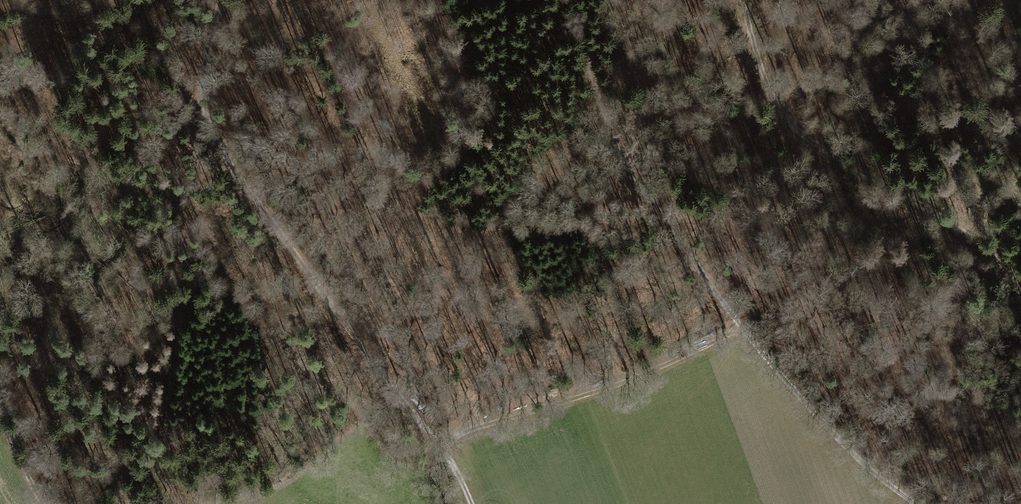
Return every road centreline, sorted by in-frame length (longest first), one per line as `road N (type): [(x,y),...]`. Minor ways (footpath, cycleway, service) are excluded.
road 1 (track): [(447,441),(721,345),(746,349),(816,429),(914,503)]
road 2 (track): [(447,441),(413,415),(208,132),(201,90),(223,0)]
road 3 (track): [(744,0),(785,118),(965,233),(1020,283)]
road 4 (track): [(573,0),(614,146),(746,349)]

